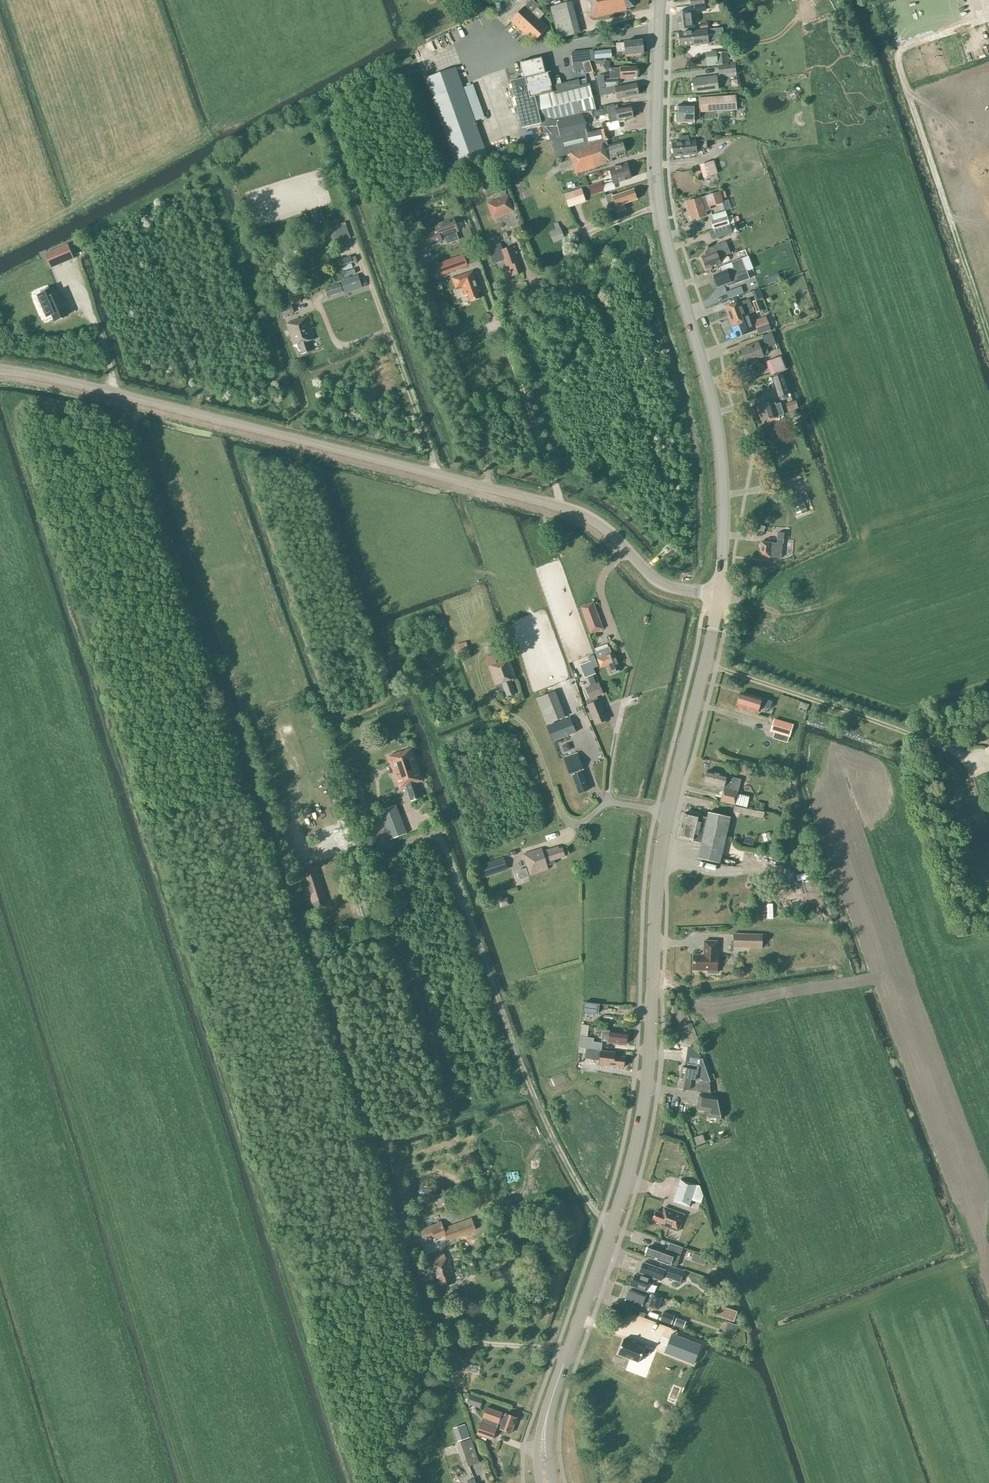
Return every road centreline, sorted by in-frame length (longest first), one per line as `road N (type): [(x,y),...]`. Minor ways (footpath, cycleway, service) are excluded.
road 1 (unclassified): [(718,595),(664,584),(606,528),(556,504),(0,369)]
road 2 (tertiary): [(547,1417),(638,1135),(668,813)]
road 3 (tertiary): [(718,595),(723,527),(717,427),(660,190),(661,0)]
road 4 (tertiary): [(668,813),(718,595)]

